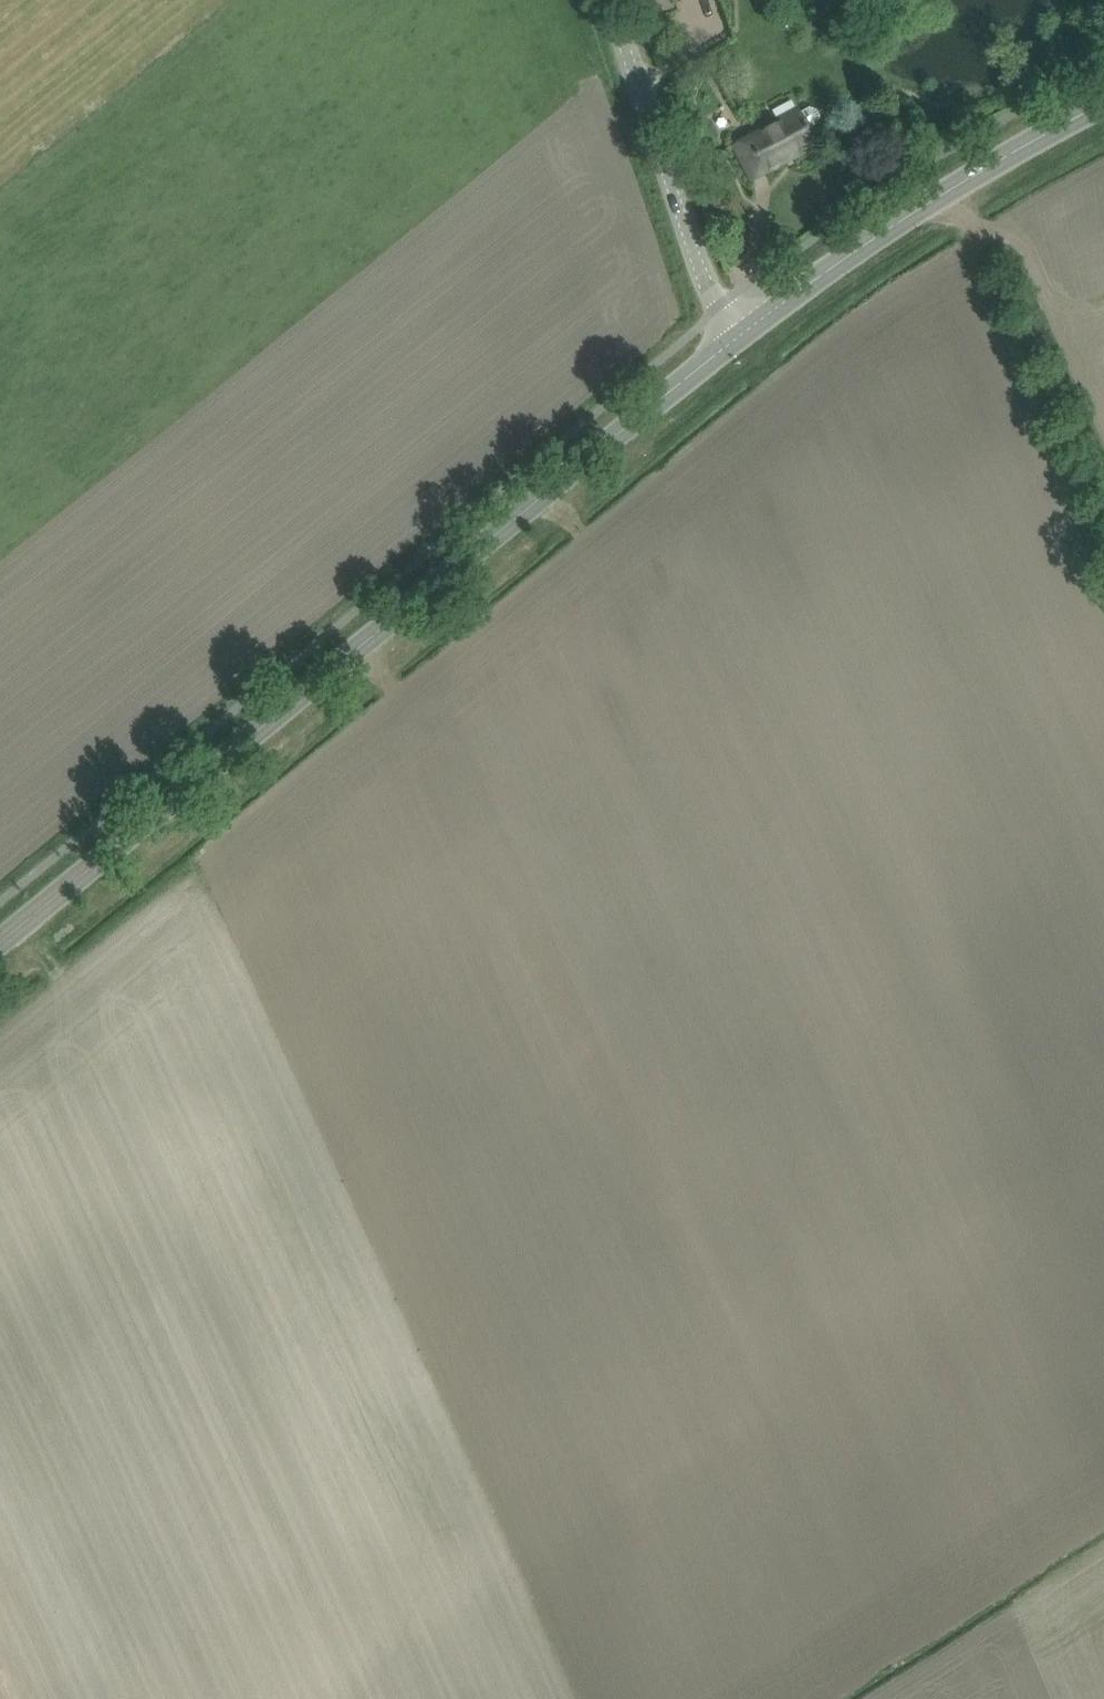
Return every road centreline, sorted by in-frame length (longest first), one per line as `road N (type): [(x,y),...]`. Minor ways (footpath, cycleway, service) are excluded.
road 1 (tertiary): [(0,934),(738,336)]
road 2 (tertiary): [(738,336),(869,239),(1103,106)]
road 3 (unclassified): [(738,336),(716,301),(604,0)]

